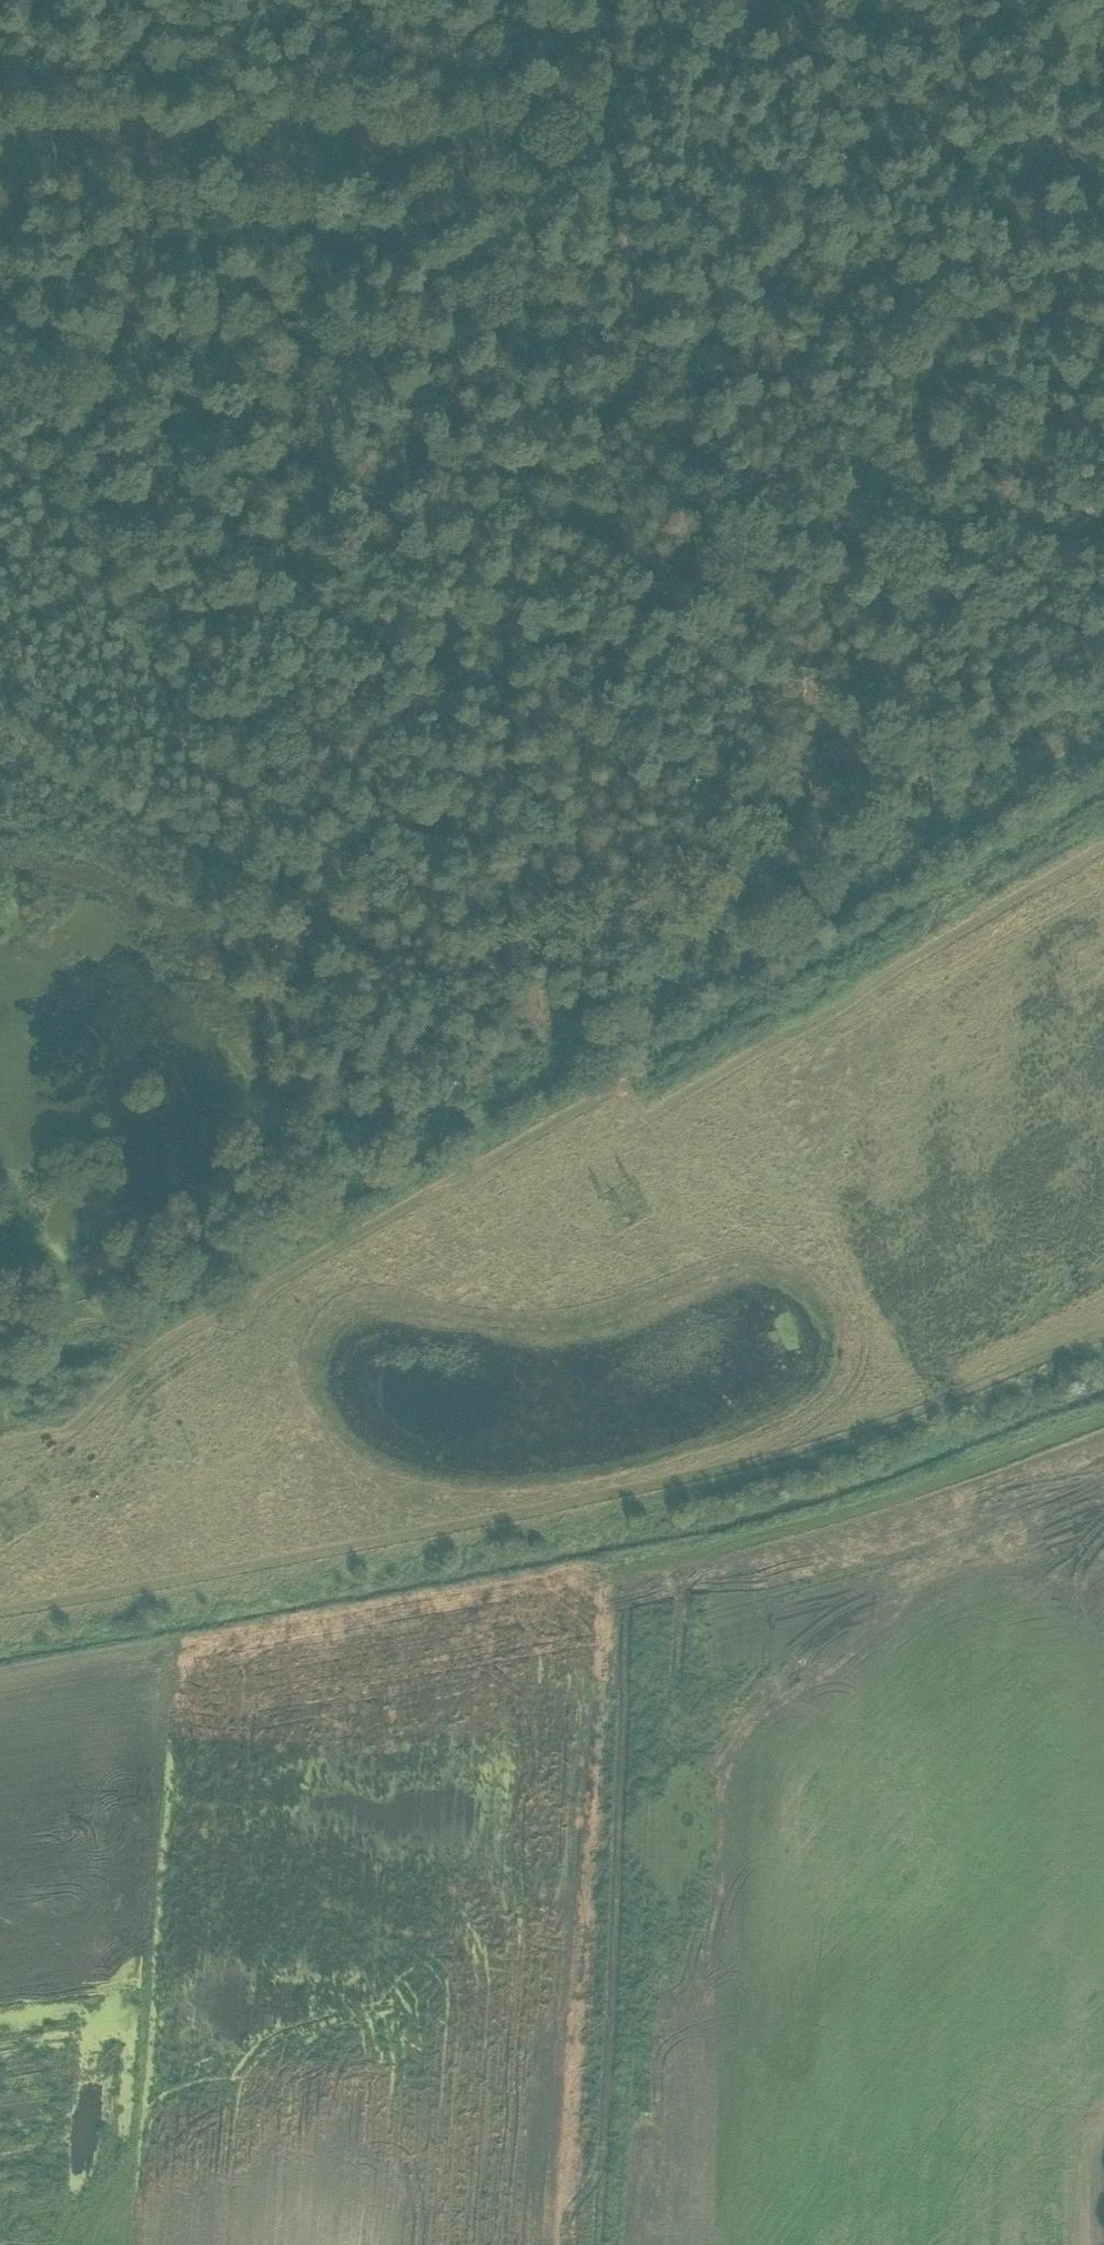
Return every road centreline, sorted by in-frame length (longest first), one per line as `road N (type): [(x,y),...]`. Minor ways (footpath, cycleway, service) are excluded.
road 1 (track): [(0,1351),(144,1310),(224,1269),(1103,742)]
road 2 (track): [(0,163),(623,151),(634,283)]
road 3 (track): [(610,0),(623,151)]

